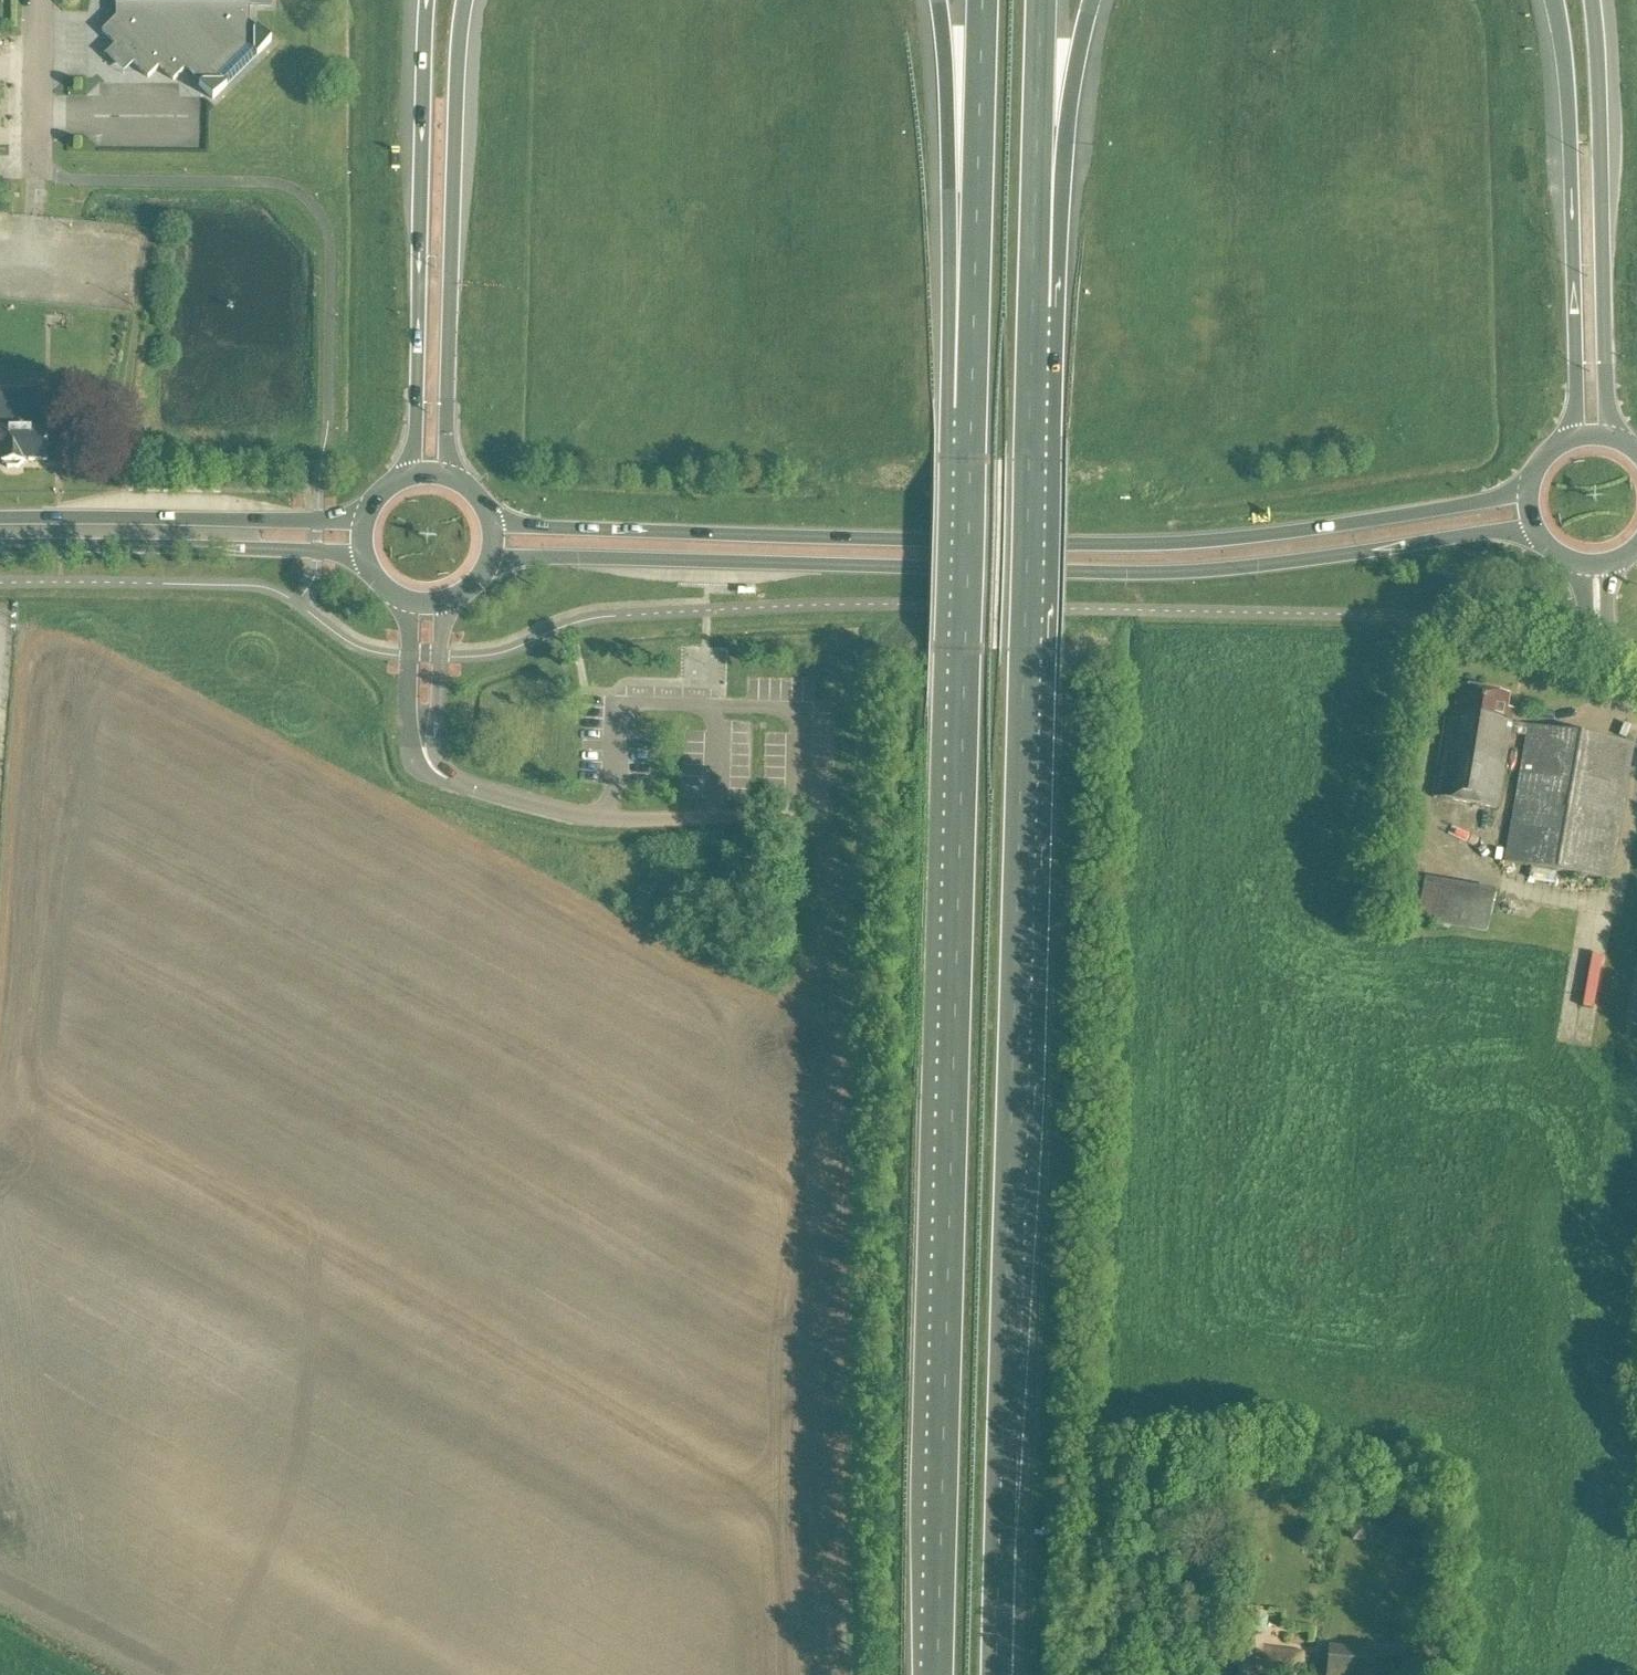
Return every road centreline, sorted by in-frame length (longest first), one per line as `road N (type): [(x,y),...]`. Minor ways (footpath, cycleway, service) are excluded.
road 1 (motorway): [(999,1674),(1033,315)]
road 2 (motorway): [(969,447),(938,1674)]
road 3 (primary): [(486,569),(532,558),(1134,575),(1486,534),(1539,540)]
road 4 (primary): [(1530,483),(1493,500),(1305,531),(1138,544),(560,531),(487,515)]
road 5 (motorway): [(461,485),(446,438),(459,65),(470,0)]
road 6 (motorway): [(423,0),(415,437),(399,481)]
road 7 (motorway): [(933,0),(948,72),(969,447)]
road 8 (motorway): [(983,0),(969,447)]
road 9 (motorway): [(1547,0),(1572,220),(1575,384),(1567,444)]
road 10 (motorway): [(1611,441),(1595,0)]
road 11 (motorway): [(1033,315),(1094,0)]
road 12 (motorway): [(1033,315),(1042,0)]
road 13 (primary): [(0,534),(202,535)]
road 14 (unclassified): [(38,174),(38,0)]
road 15 (primary): [(371,507),(334,521),(245,521),(202,535)]
road 16 (primary): [(202,535),(245,550),(333,553),(367,566)]
road 17 (primary): [(367,566),(391,595),(425,606),(457,599),(486,569)]
road 18 (unclassified): [(1636,666),(1598,641),(1595,568)]

